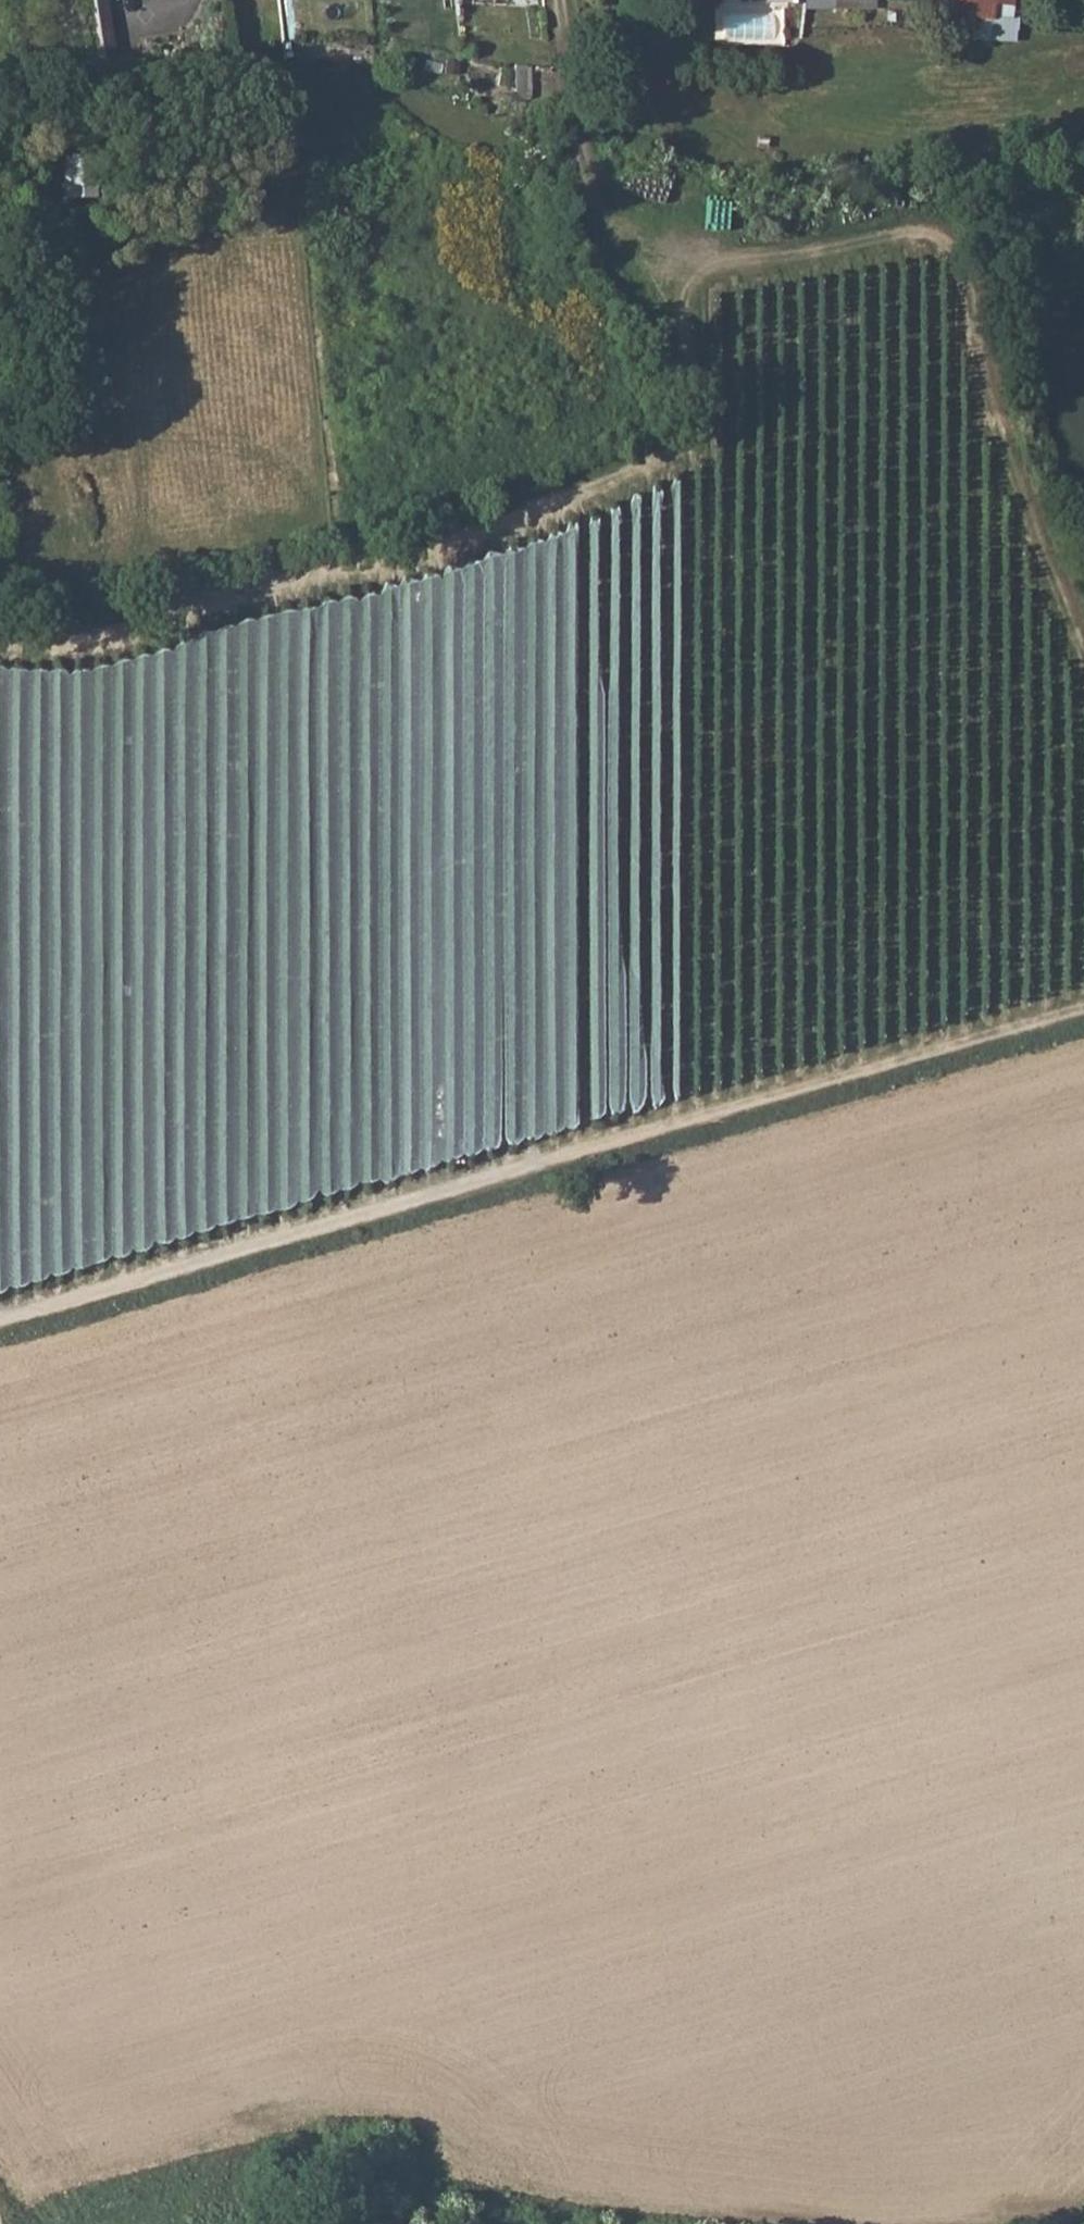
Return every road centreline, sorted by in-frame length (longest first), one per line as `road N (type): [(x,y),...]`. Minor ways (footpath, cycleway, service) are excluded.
road 1 (track): [(0,641),(93,652),(656,470),(692,430),(678,248),(566,177),(556,0)]
road 2 (track): [(1083,1010),(0,1319)]

